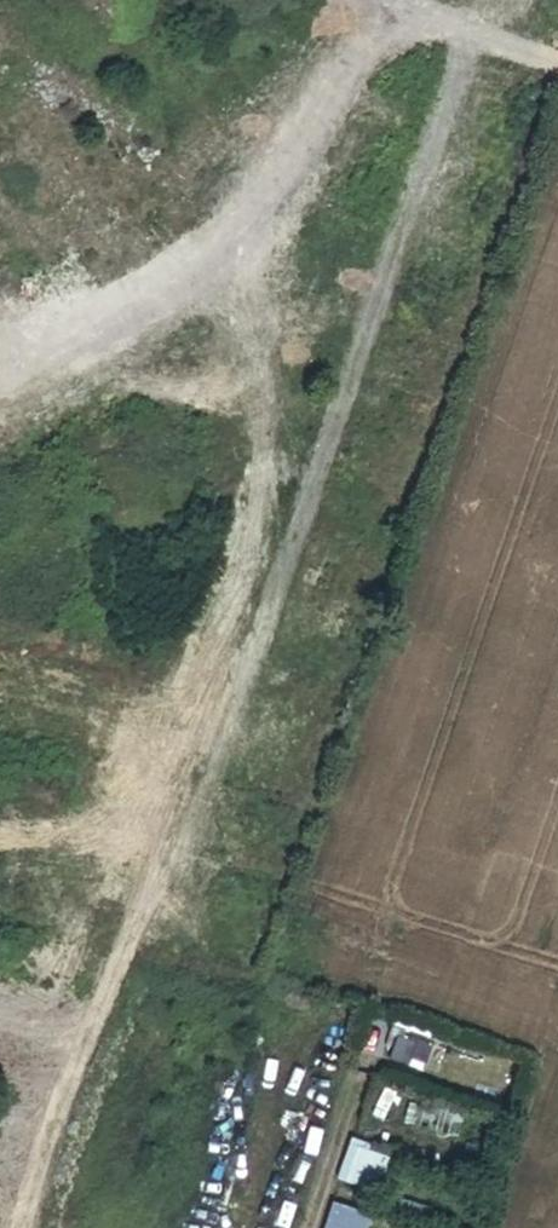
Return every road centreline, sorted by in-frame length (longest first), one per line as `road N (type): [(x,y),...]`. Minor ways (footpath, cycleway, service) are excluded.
road 1 (track): [(29,1227),(80,1028),(144,892),(161,761),(261,465),(247,349),(208,269)]
road 2 (track): [(0,373),(104,311),(208,269),(371,48),(418,17)]
road 3 (unclassified): [(557,74),(382,0)]

